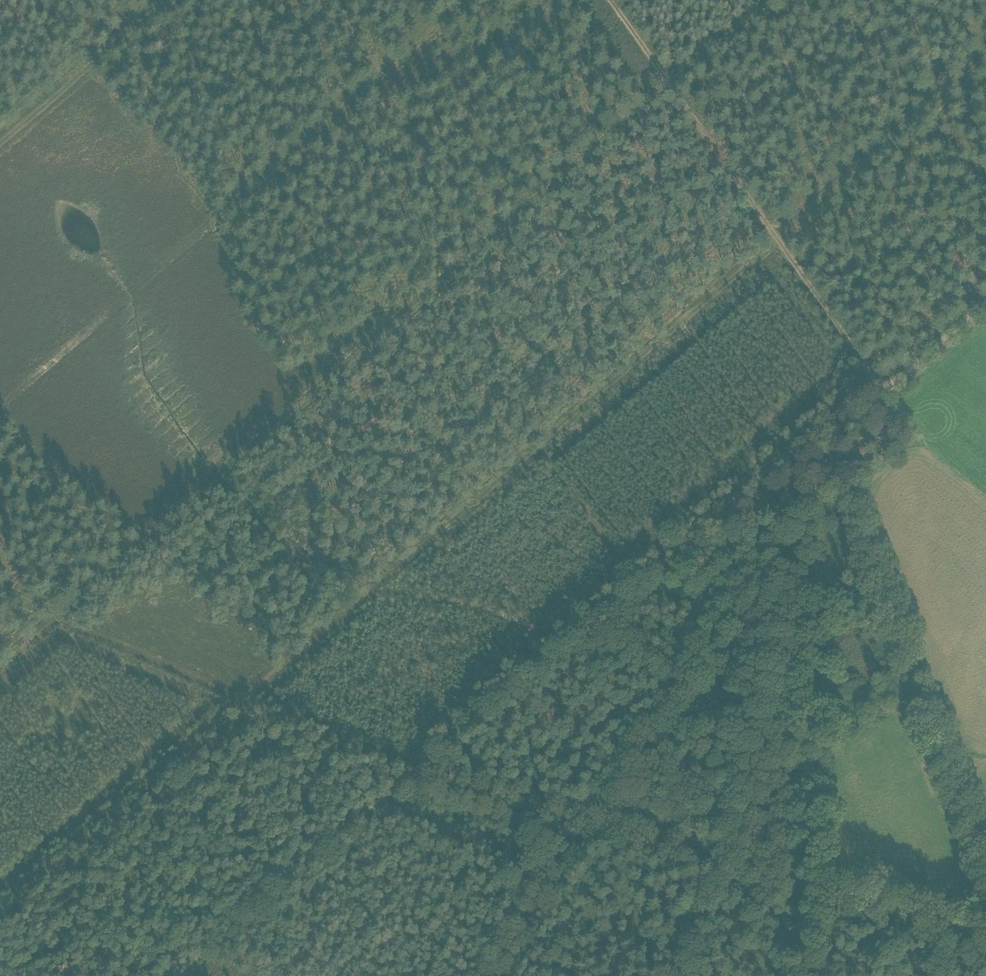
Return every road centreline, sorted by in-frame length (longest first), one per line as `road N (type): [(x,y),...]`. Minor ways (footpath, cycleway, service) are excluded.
road 1 (track): [(407,773),(985,937)]
road 2 (track): [(877,391),(609,0)]
road 3 (track): [(816,440),(837,462),(985,876)]
road 4 (unclassified): [(985,298),(841,420)]
road 5 (track): [(492,975),(592,826)]
road 6 (track): [(672,975),(707,859)]

